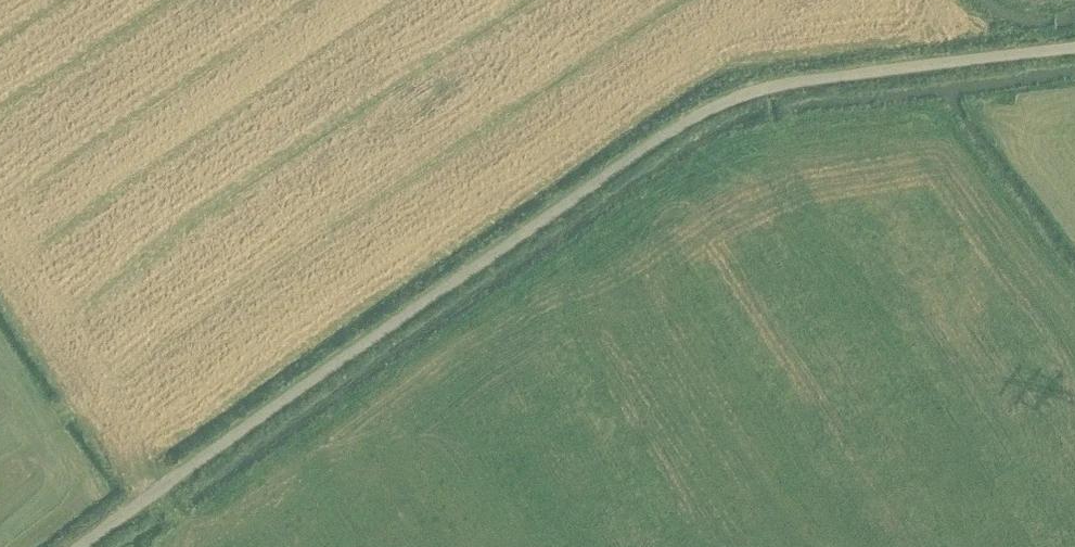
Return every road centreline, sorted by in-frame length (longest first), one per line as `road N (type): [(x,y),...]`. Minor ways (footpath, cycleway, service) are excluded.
road 1 (unclassified): [(80,546),(703,112),(777,85),(1074,46)]

